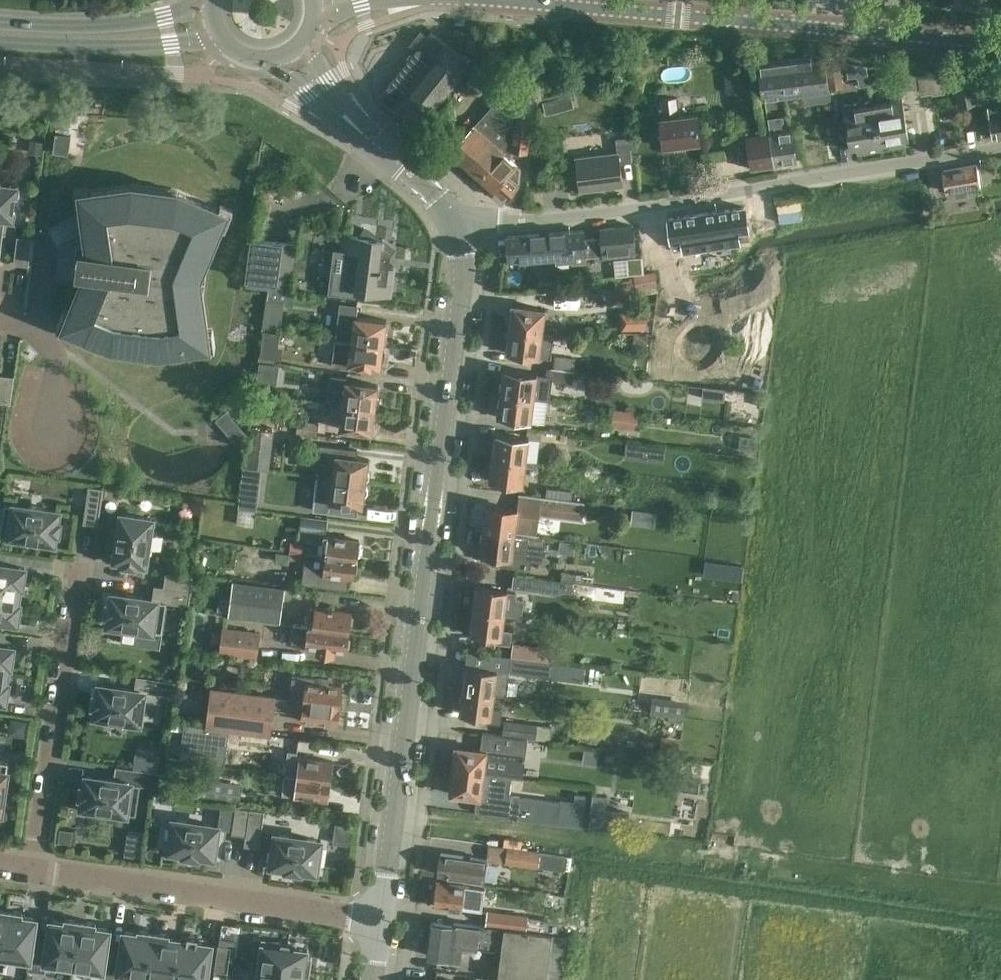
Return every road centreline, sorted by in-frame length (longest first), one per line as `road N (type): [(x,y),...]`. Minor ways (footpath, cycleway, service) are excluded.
road 1 (tertiary): [(382,920),(456,323),(462,258),(456,229)]
road 2 (unclassified): [(456,229),(573,218),(1000,148)]
road 3 (residential): [(31,872),(382,920)]
road 4 (residential): [(31,872),(78,563)]
road 5 (tertiary): [(530,3),(824,28)]
road 6 (tertiary): [(456,229),(290,52)]
road 7 (tertiary): [(213,22),(112,37),(0,33)]
road 8 (tertiary): [(824,28),(1000,44)]

